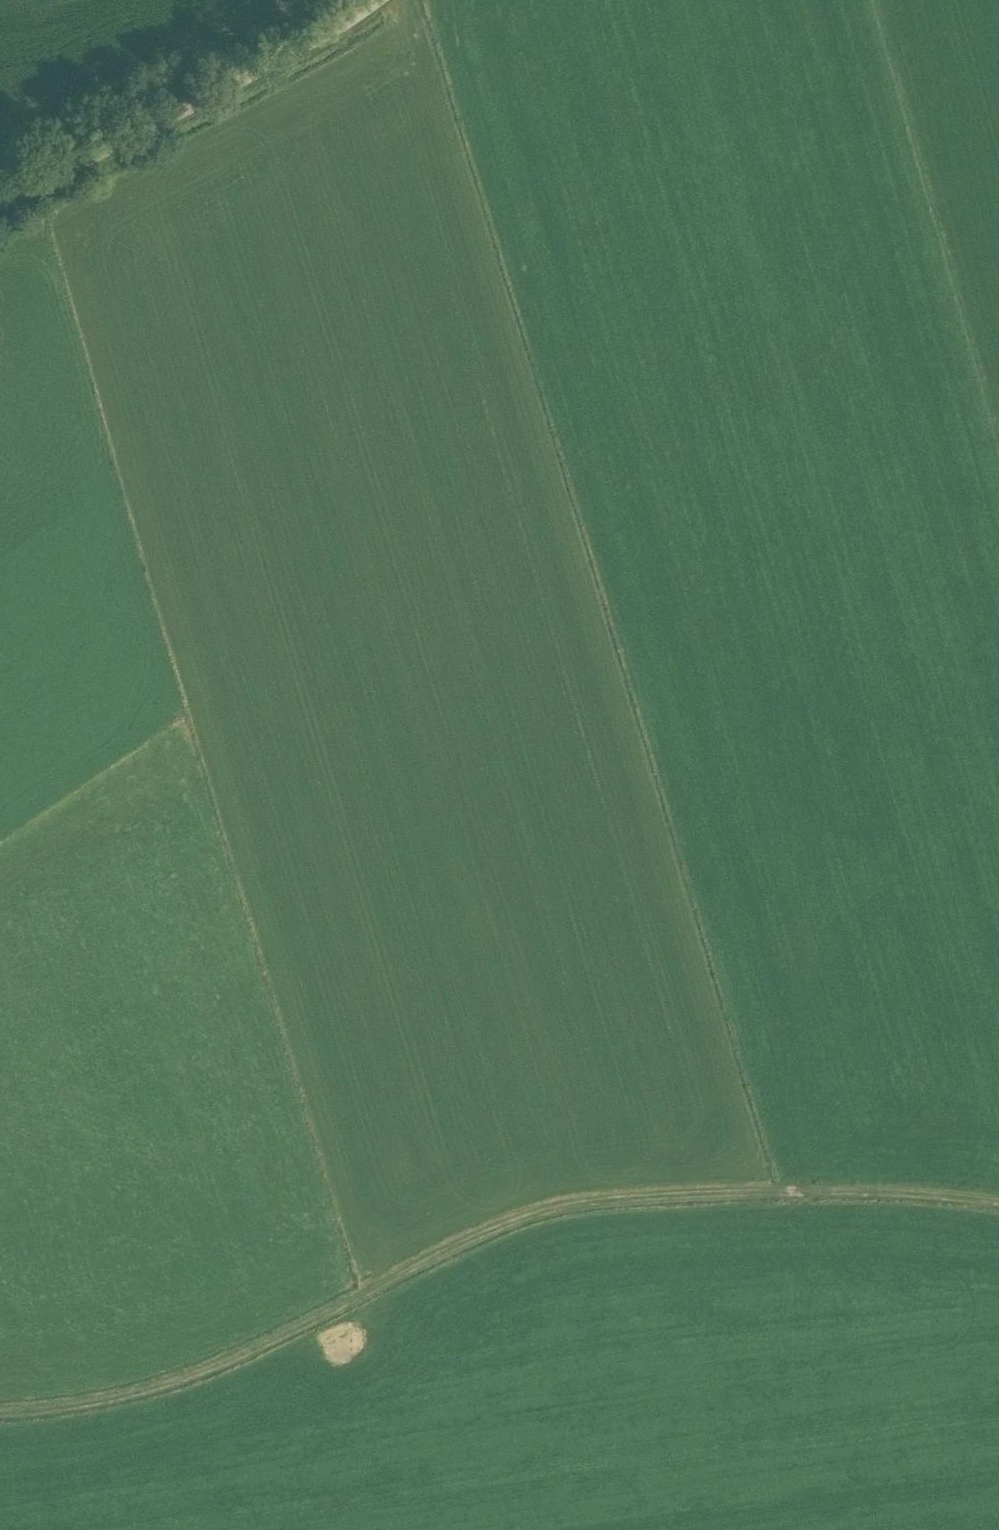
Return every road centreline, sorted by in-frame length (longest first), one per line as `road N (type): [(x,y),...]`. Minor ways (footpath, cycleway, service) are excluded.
road 1 (track): [(998,1205),(876,1192),(580,1207),(469,1242),(284,1338),(156,1387),(0,1411)]
road 2 (unclassified): [(374,0),(324,37),(0,201)]

